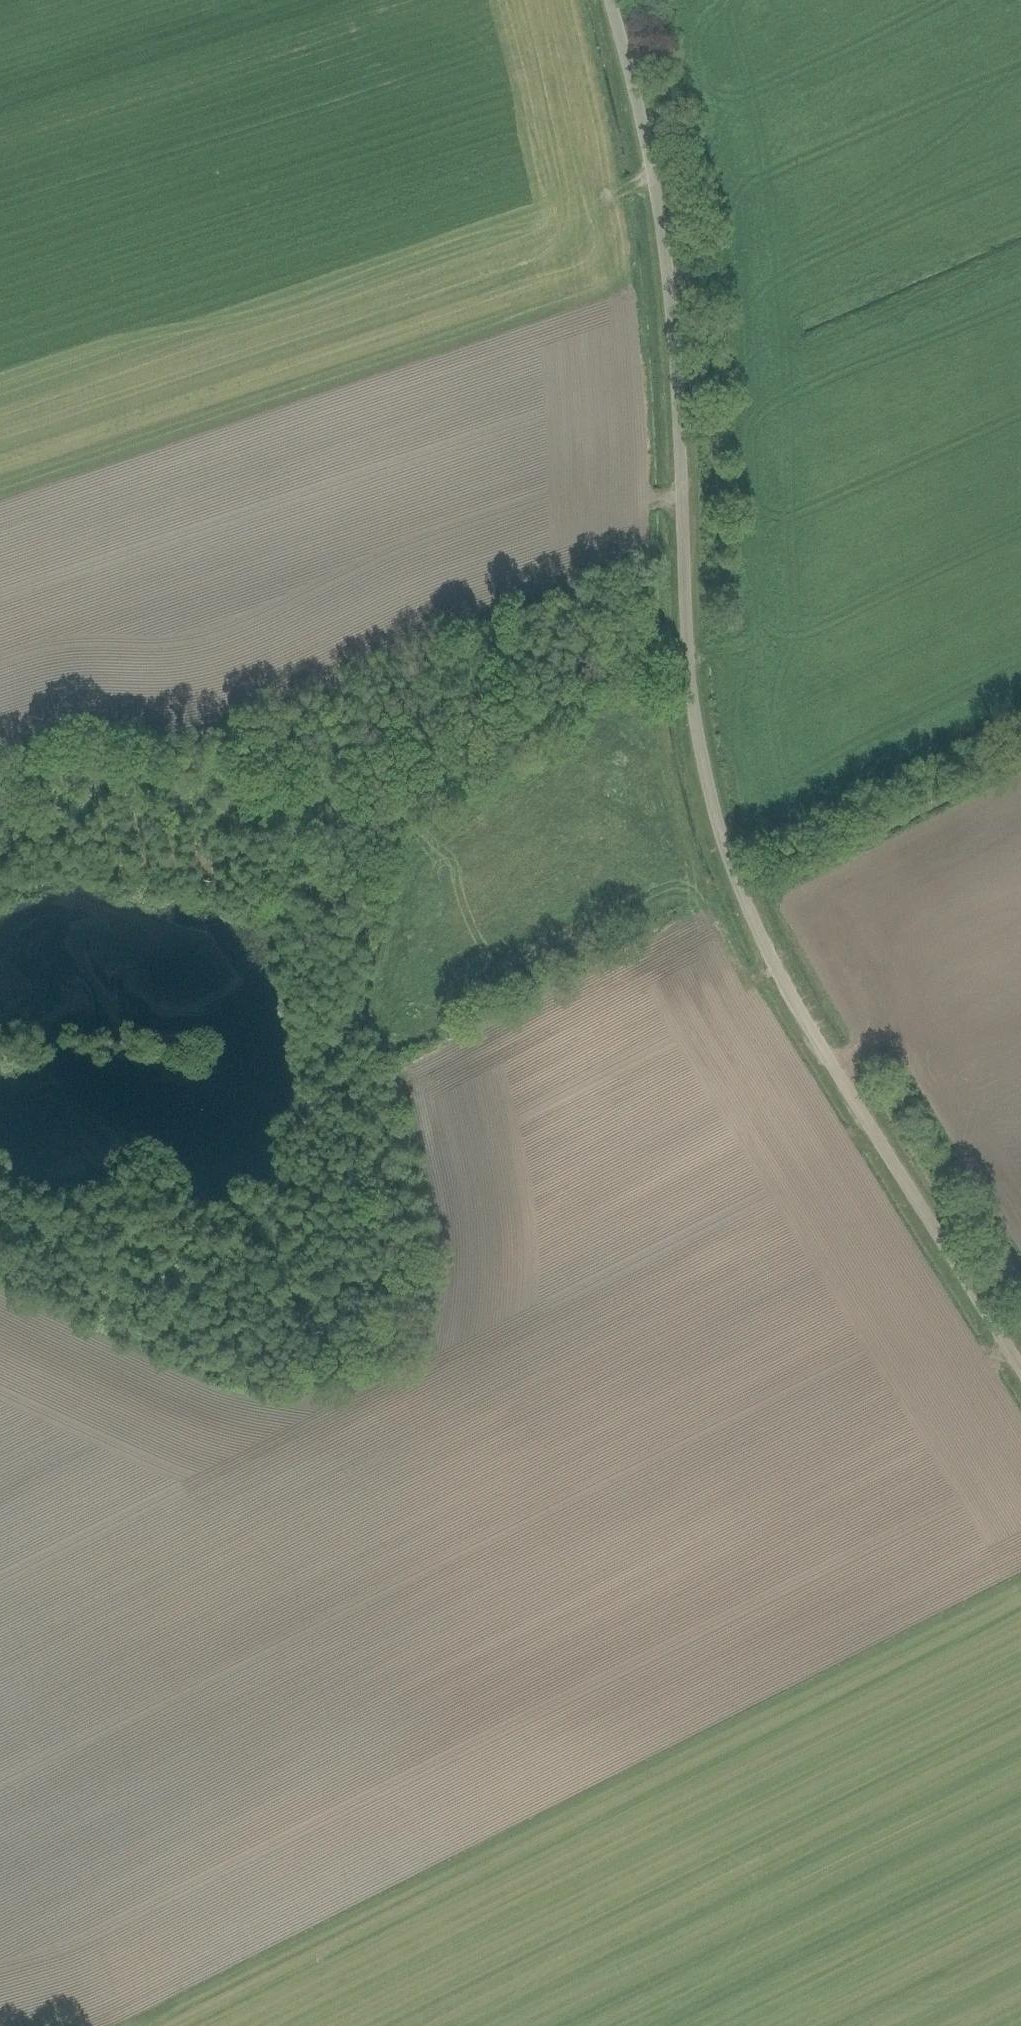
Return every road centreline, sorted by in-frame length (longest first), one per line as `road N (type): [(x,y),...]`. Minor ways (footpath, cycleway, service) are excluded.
road 1 (unclassified): [(1020,1369),(807,1022),(763,943),(717,820),(691,694),(665,258),(611,0)]

